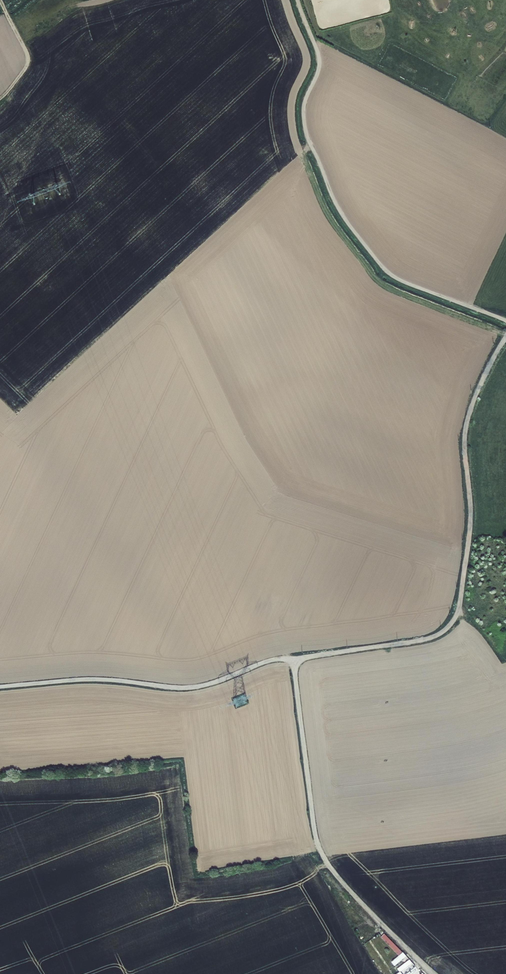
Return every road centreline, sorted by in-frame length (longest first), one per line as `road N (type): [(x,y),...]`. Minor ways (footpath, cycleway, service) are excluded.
road 1 (track): [(293,659),(426,640),(457,616),(470,527),(466,427),(505,338)]
road 2 (track): [(299,0),(318,57),(305,134),(333,205),(393,276),(505,321)]
road 3 (track): [(431,973),(319,851),(293,659)]
road 4 (track): [(293,659),(189,688),(82,679),(0,687)]

